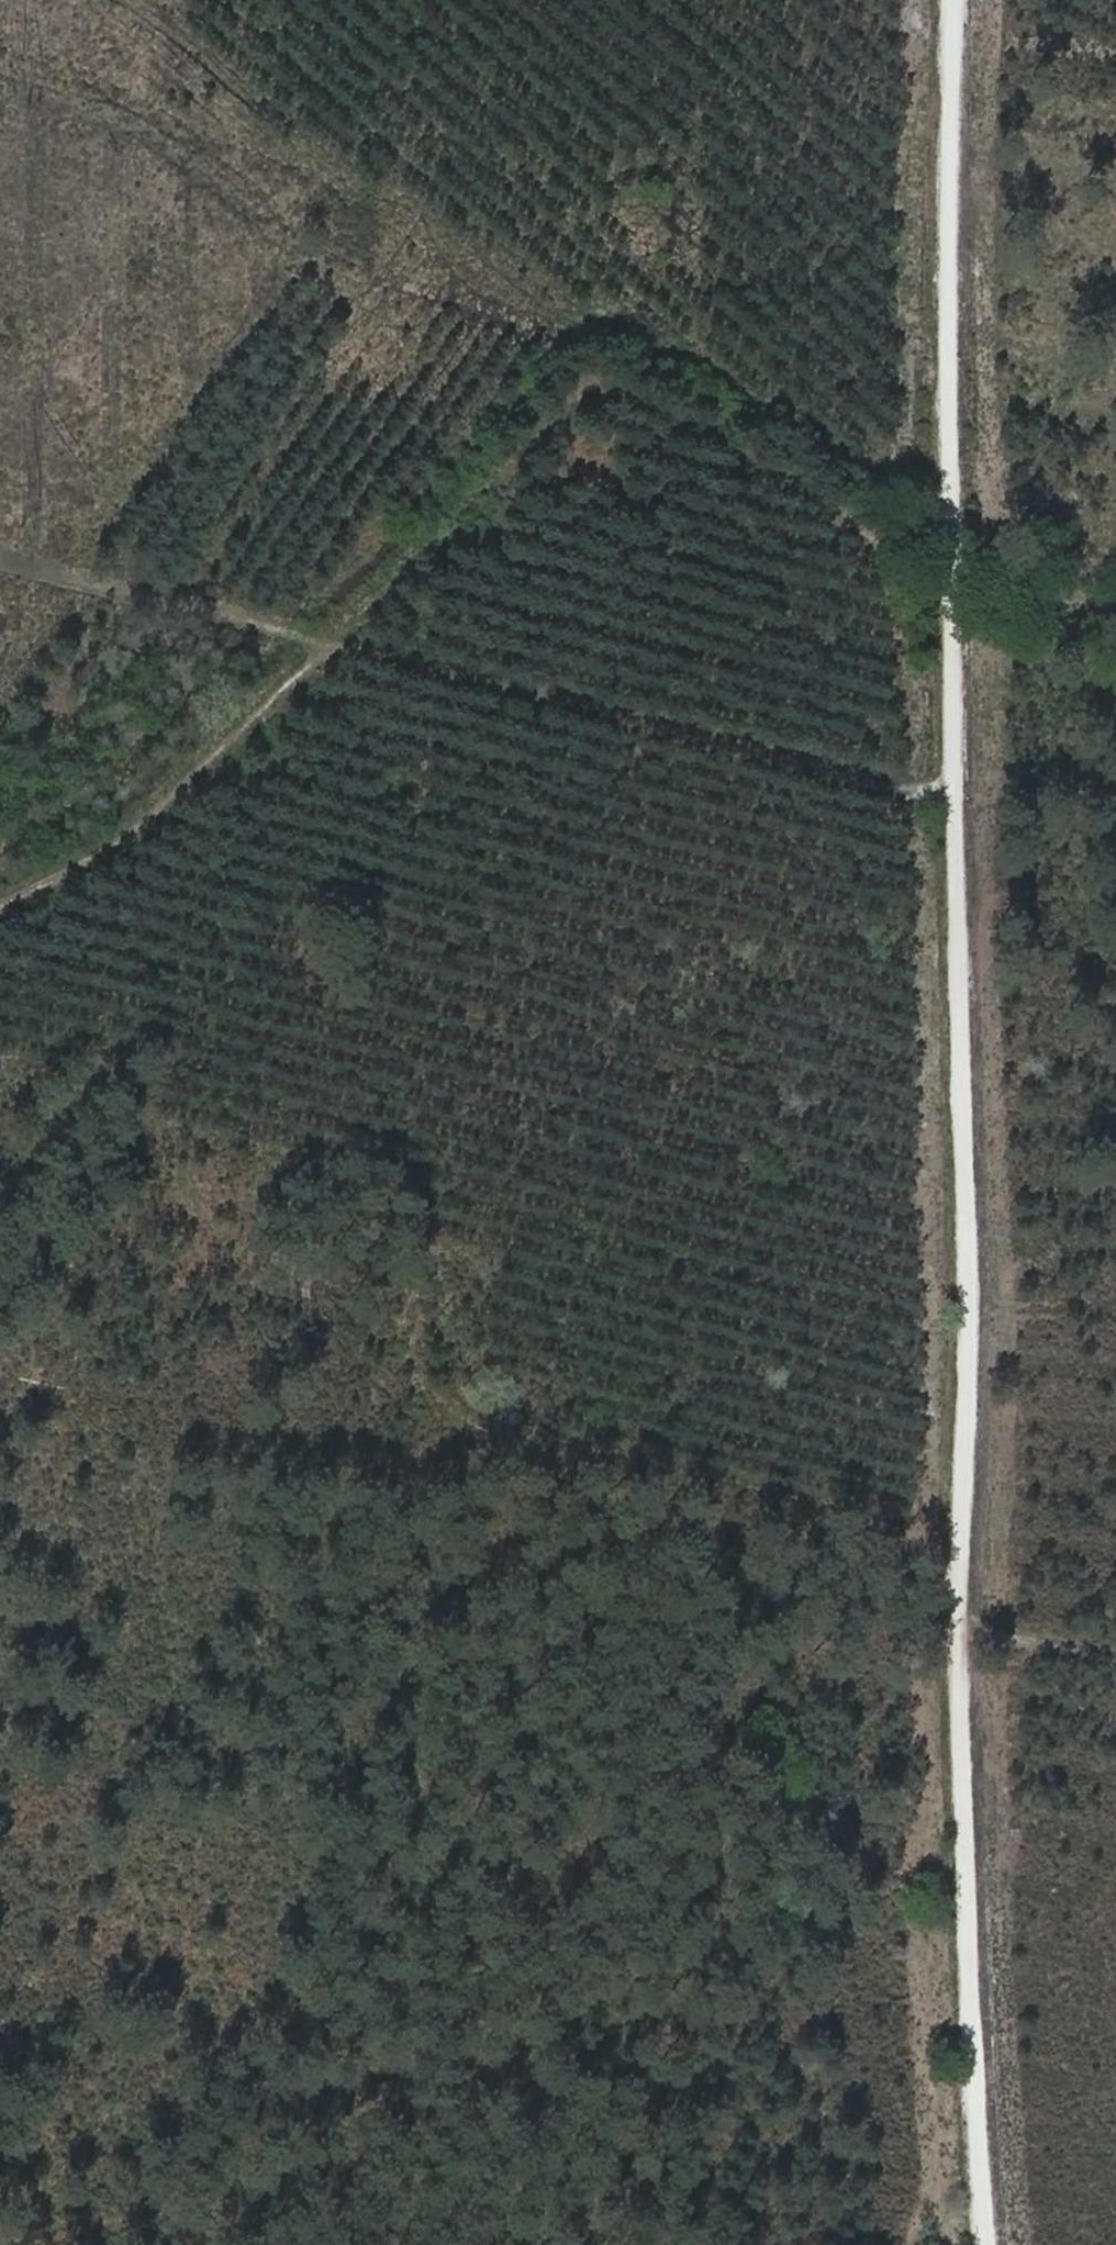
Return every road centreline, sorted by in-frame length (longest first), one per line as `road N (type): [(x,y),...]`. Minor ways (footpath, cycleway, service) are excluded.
road 1 (track): [(986,2244),(956,1629),(969,1335),(950,374),(963,0)]

